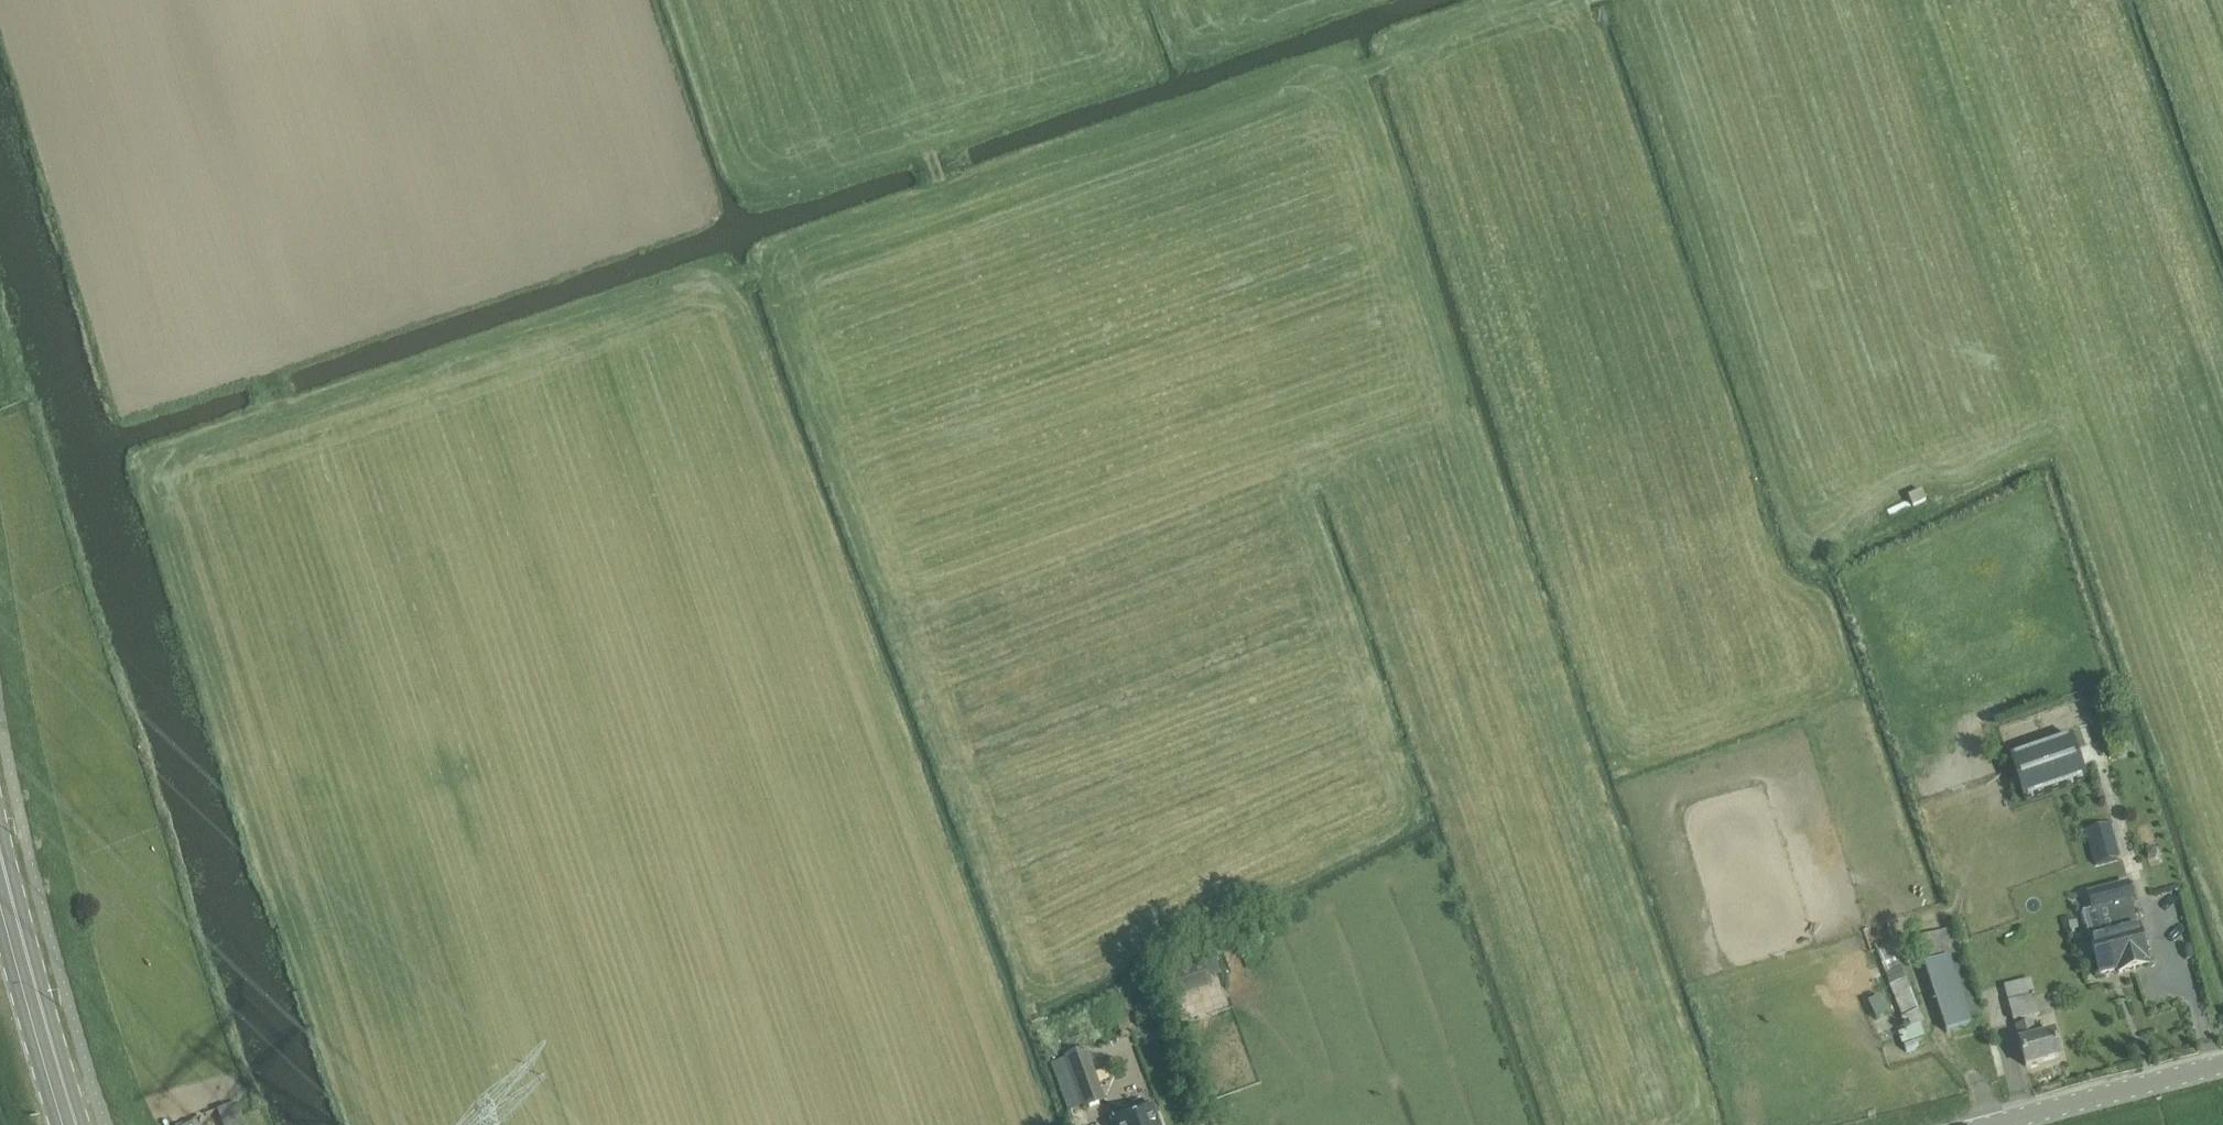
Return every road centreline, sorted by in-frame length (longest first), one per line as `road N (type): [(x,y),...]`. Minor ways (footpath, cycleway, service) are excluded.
road 1 (secondary): [(0,854),(75,1124)]
road 2 (tertiary): [(1991,1124),(2222,1064)]

